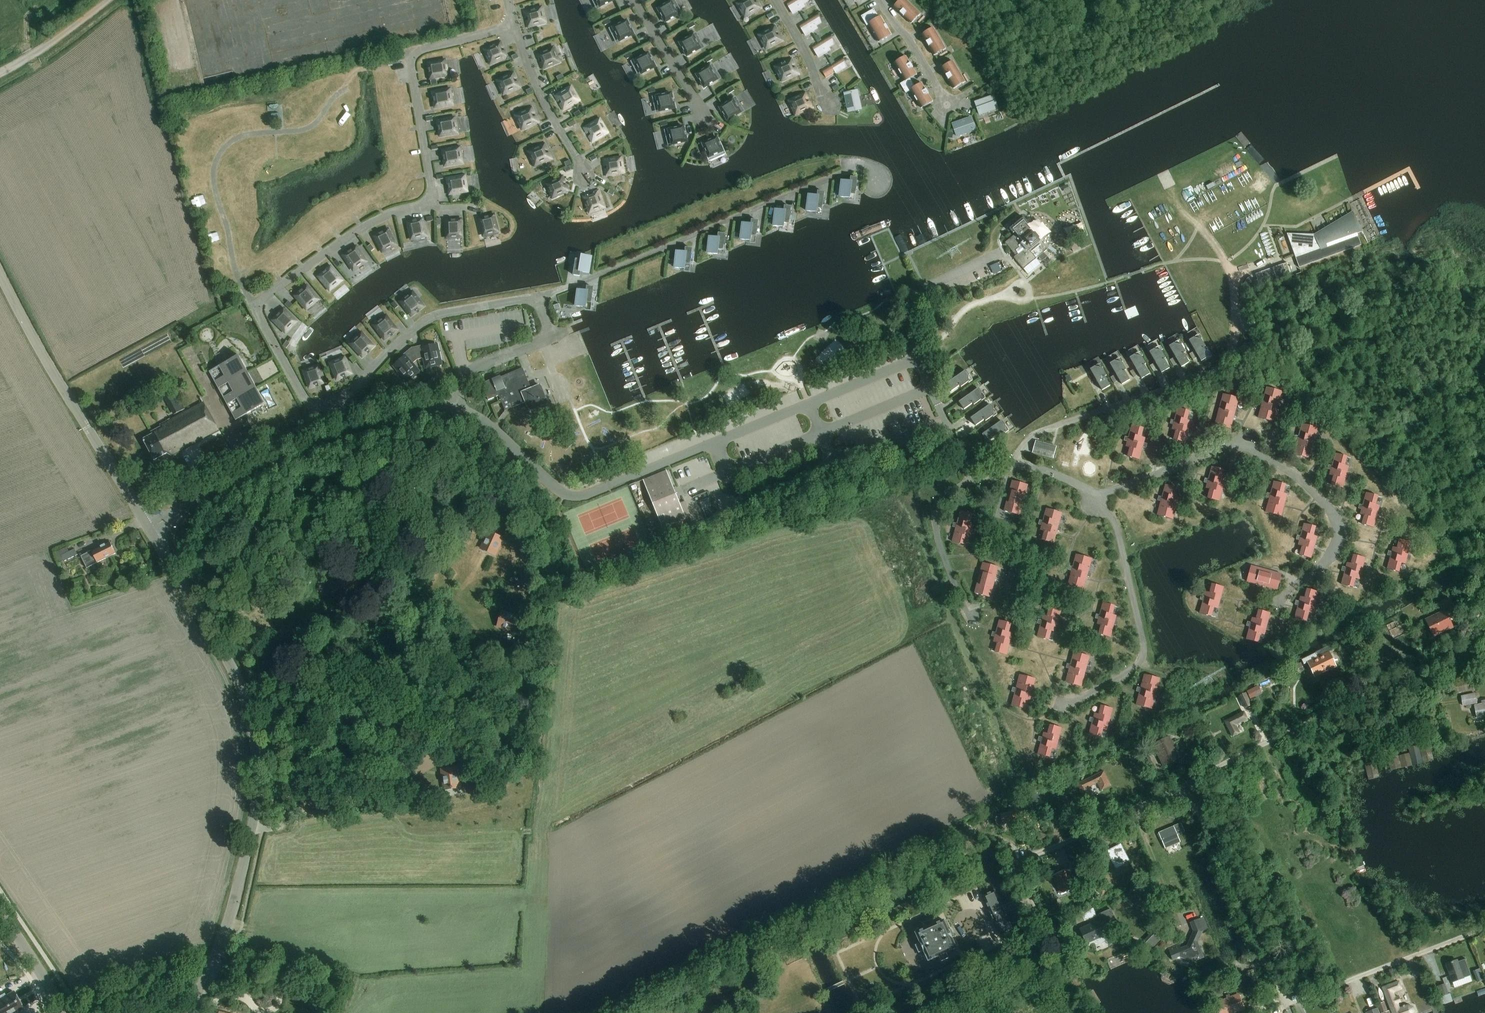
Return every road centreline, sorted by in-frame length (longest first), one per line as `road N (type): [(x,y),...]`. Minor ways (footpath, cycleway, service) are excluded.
road 1 (tertiary): [(187,1012),(225,932),(254,820),(250,708),(0,273)]
road 2 (residential): [(1484,929),(1306,996),(1284,994),(1203,819),(1167,793)]
road 3 (residential): [(952,1012),(1058,960),(1023,879),(1026,858),(1167,793)]
road 4 (residential): [(1167,793),(1479,638)]

